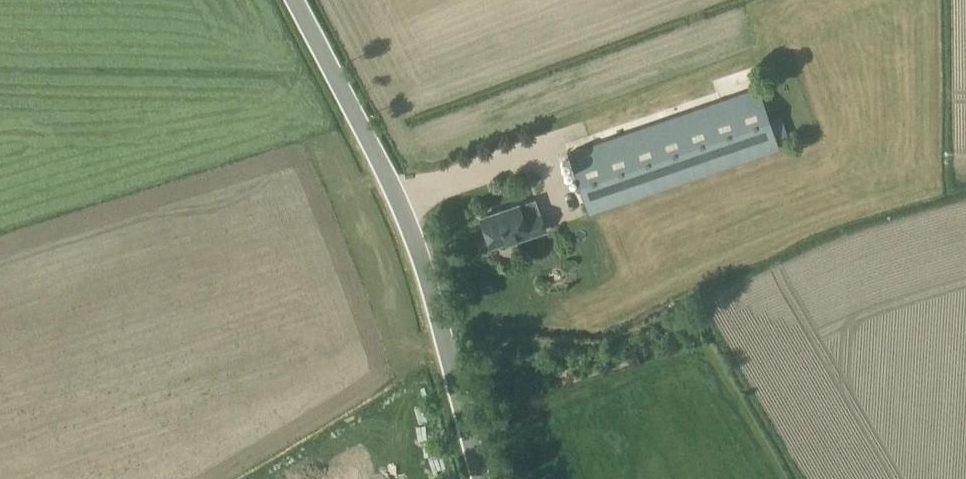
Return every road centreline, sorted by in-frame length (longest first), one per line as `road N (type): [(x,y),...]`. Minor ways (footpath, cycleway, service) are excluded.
road 1 (unclassified): [(480,478),(395,190),(296,0)]

